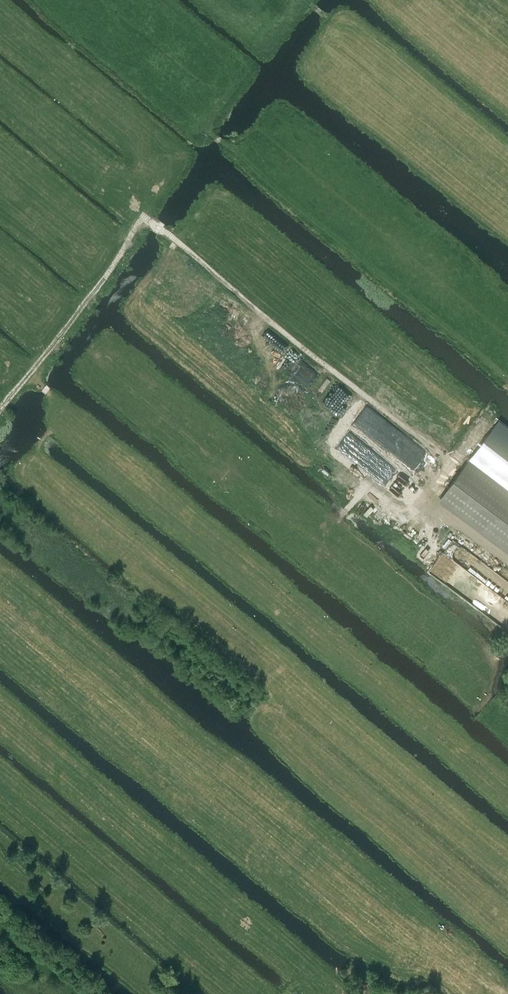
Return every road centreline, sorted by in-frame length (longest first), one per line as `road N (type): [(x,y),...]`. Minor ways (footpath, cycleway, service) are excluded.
road 1 (track): [(507,570),(423,505),(452,464),(143,218),(0,413)]

